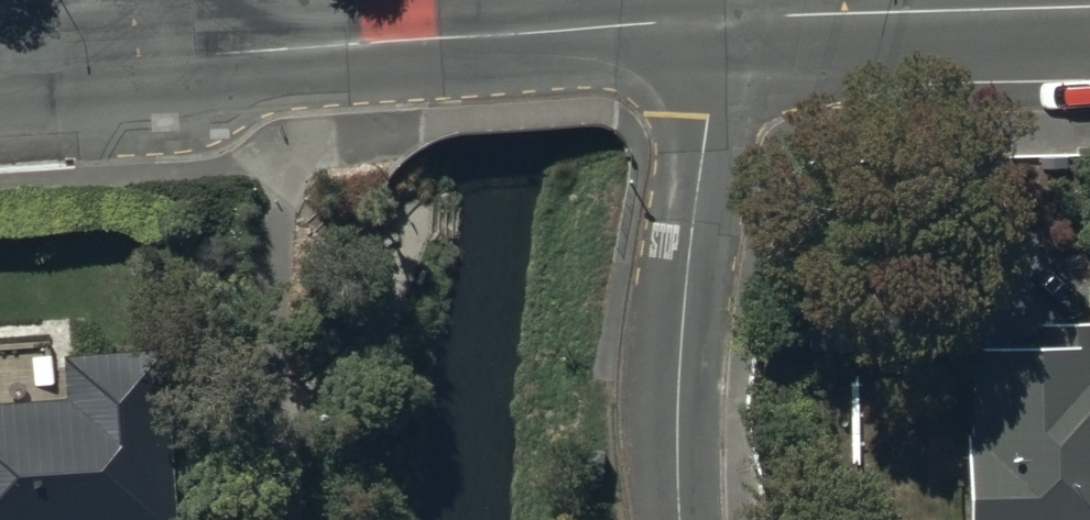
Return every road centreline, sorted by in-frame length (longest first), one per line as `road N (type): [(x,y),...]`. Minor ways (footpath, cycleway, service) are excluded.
road 1 (tertiary): [(196,61),(384,40),(729,20)]
road 2 (residential): [(729,20),(709,116),(686,339),(683,519)]
road 3 (tertiary): [(729,20),(1089,9)]
road 4 (tertiary): [(0,72),(196,61)]

